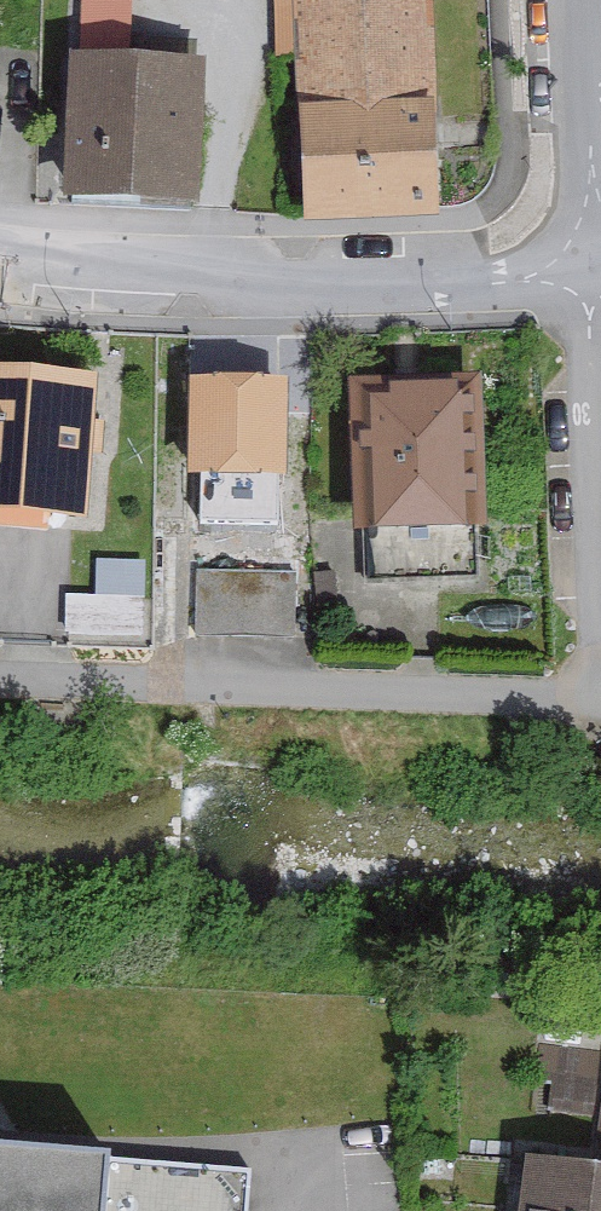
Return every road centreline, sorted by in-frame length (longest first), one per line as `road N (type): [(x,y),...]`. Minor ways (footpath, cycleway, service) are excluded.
road 1 (residential): [(600,708),(0,684)]
road 2 (residential): [(0,260),(234,283),(467,282),(597,267)]
road 3 (residential): [(597,267),(583,0)]
road 4 (residential): [(600,459),(597,267)]

